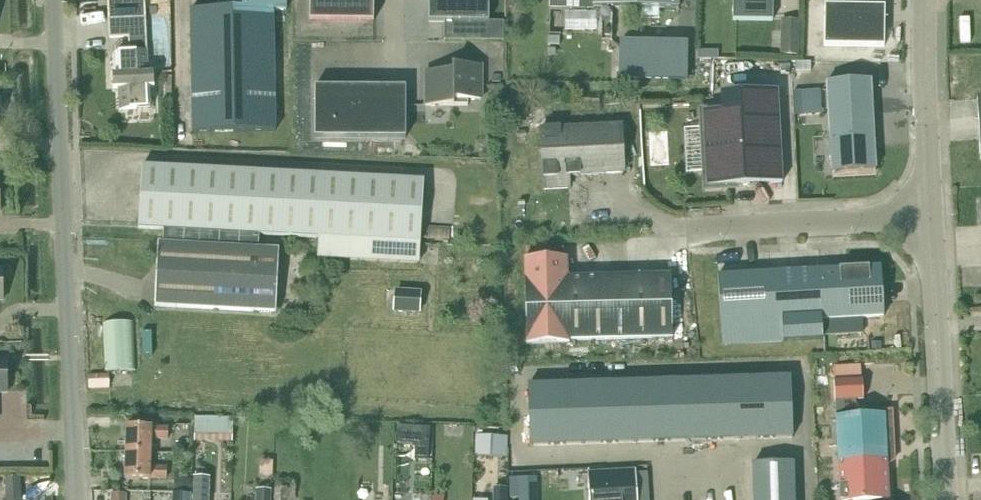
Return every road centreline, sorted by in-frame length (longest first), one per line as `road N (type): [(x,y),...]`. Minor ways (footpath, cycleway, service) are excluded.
road 1 (unclassified): [(77,499),(54,0)]
road 2 (unclassified): [(945,499),(930,216)]
road 3 (unclassified): [(690,229),(930,216)]
road 4 (unclassified): [(930,216),(924,0)]

